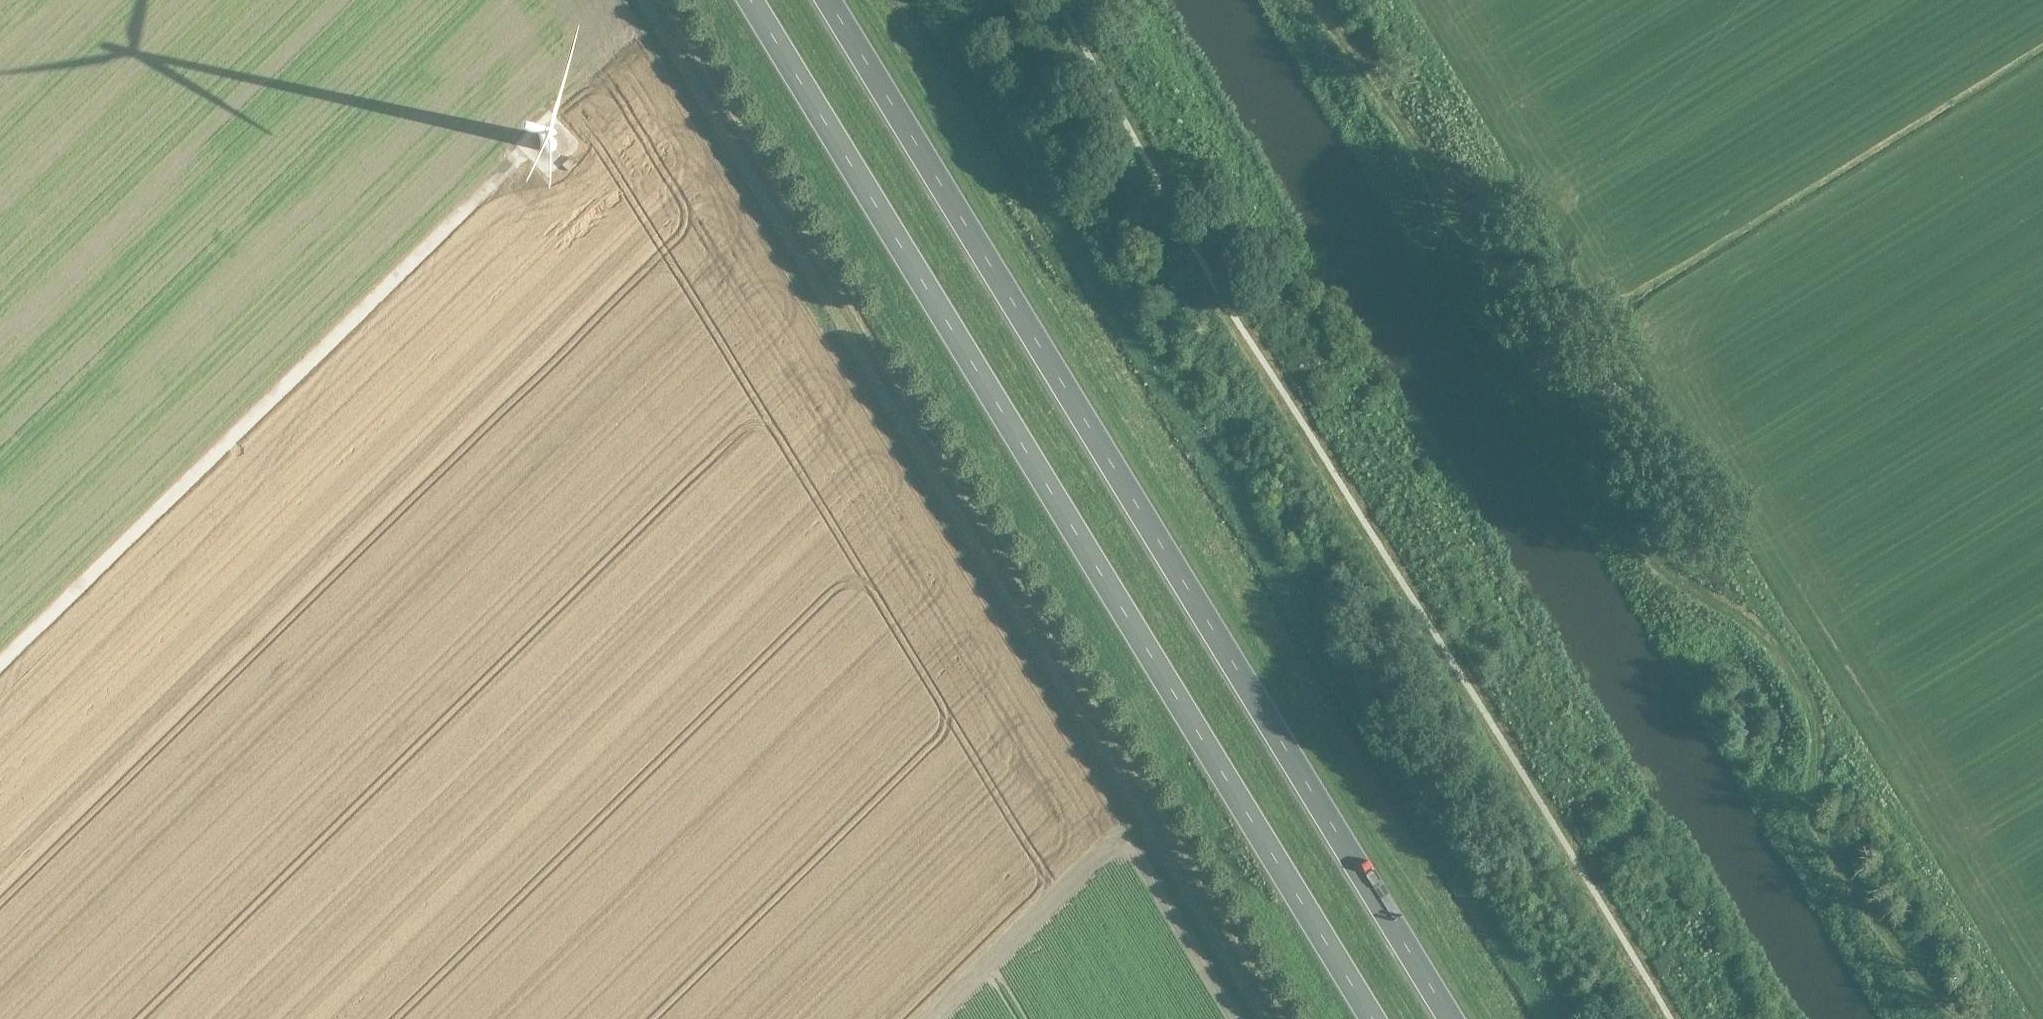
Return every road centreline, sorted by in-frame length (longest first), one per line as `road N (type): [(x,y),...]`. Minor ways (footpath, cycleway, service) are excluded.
road 1 (trunk): [(1450,1018),(827,0)]
road 2 (trunk): [(750,0),(1372,1018)]

